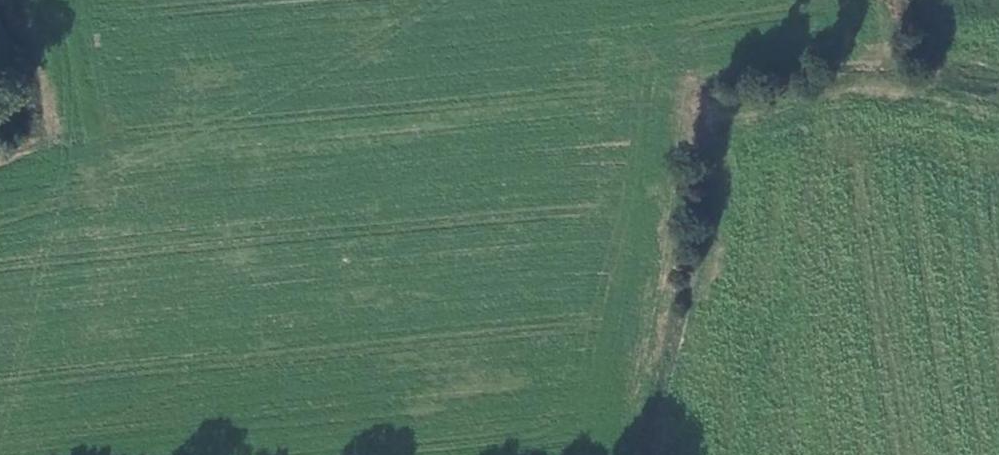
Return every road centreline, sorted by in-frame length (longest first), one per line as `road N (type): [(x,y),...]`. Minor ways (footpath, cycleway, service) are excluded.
road 1 (track): [(998,68),(936,60),(920,0)]

